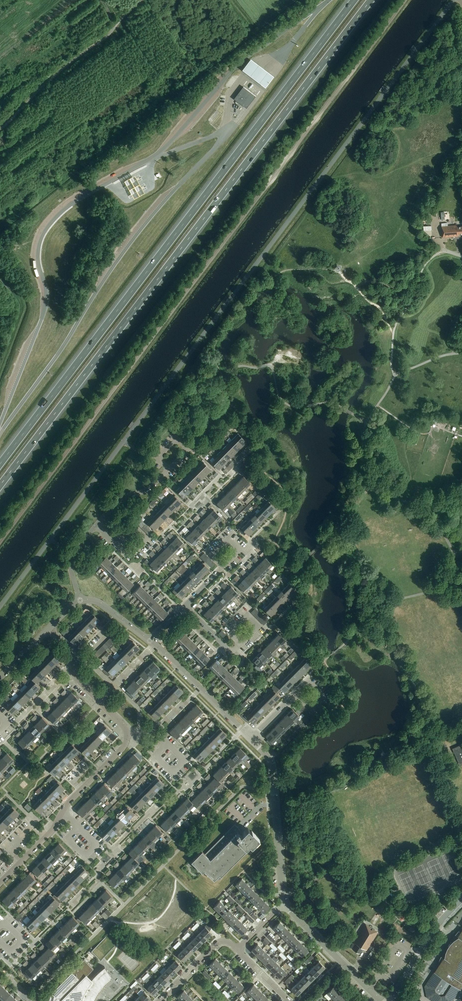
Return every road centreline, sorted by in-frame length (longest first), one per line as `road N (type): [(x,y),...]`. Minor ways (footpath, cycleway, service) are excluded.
road 1 (track): [(406,0),(0,541)]
road 2 (motorway): [(0,487),(371,0)]
road 3 (motorway): [(354,0),(0,464)]
road 4 (unclassified): [(251,739),(272,768),(285,904)]
road 5 (unclassified): [(150,641),(251,739)]
road 6 (unclassified): [(285,904),(380,1000)]
road 7 (residential): [(390,1000),(461,899)]

